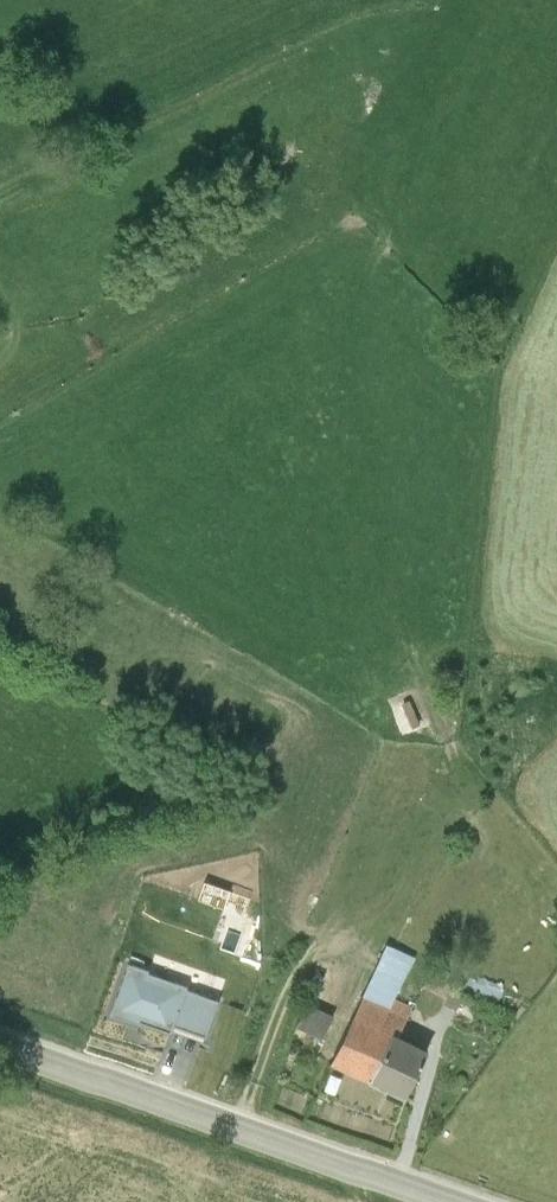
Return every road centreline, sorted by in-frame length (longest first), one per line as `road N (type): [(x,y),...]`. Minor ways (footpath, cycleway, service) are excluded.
road 1 (tertiary): [(0,1078),(333,1201)]

